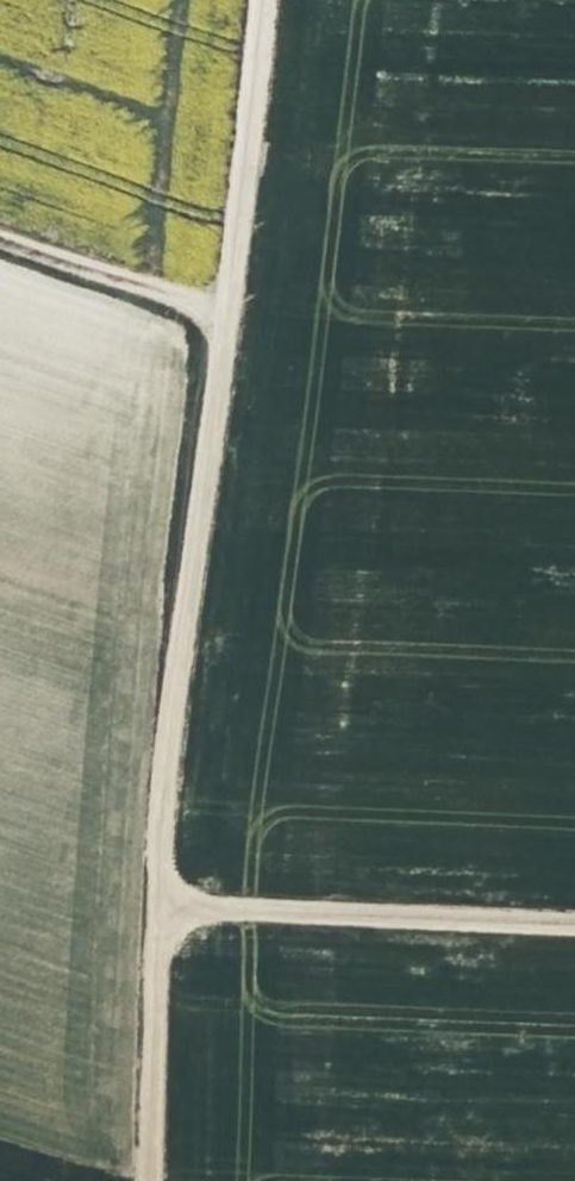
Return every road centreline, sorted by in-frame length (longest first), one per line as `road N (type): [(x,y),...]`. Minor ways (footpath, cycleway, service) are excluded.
road 1 (track): [(251,0),(148,916),(574,930)]
road 2 (track): [(158,916),(145,1180)]
road 3 (track): [(0,230),(215,307)]

